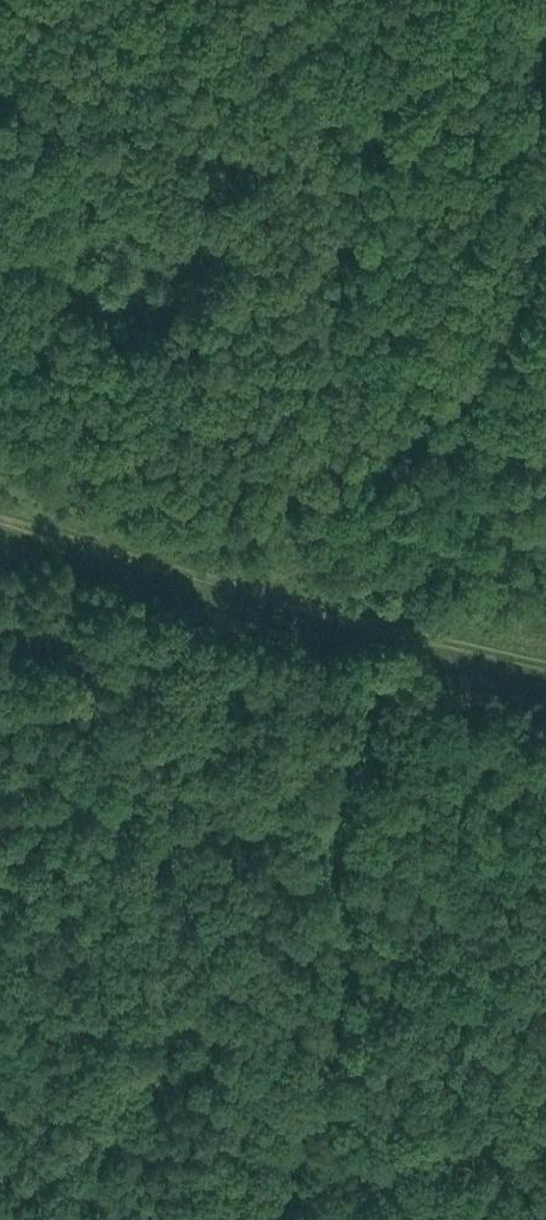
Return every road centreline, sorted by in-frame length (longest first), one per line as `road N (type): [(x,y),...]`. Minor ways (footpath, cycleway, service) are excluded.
road 1 (track): [(532,252),(485,356),(372,689),(323,1062)]
road 2 (track): [(545,665),(0,520)]
road 3 (track): [(323,1062),(270,1219)]
road 4 (track): [(539,131),(532,252)]

